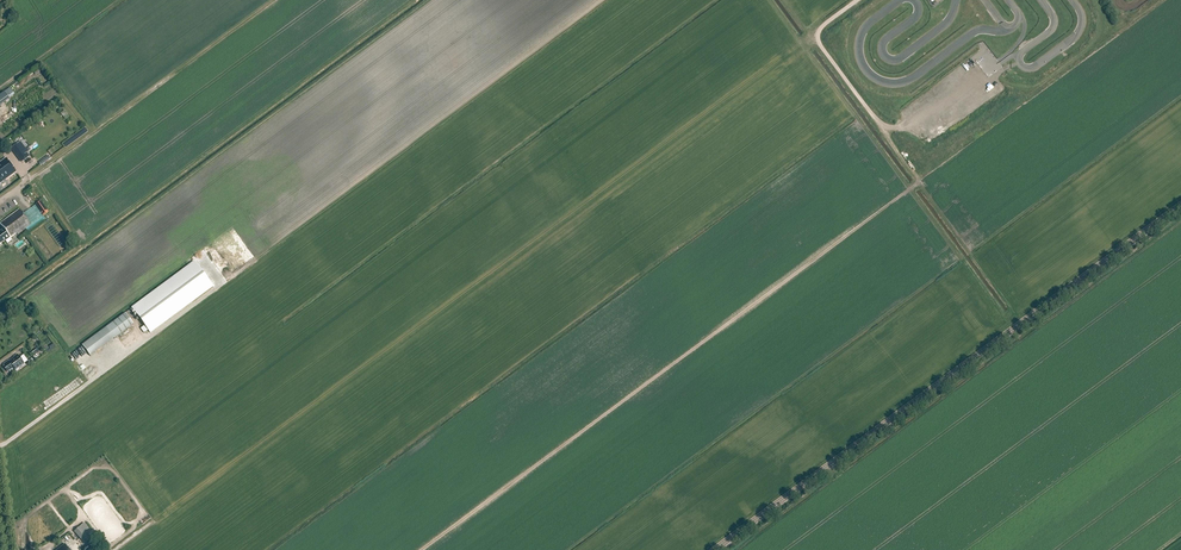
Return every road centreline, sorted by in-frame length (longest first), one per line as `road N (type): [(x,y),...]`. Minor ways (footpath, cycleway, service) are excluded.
road 1 (track): [(859,0),(819,29),(821,46),(918,185),(424,549)]
road 2 (tertiary): [(716,549),(1180,206)]

